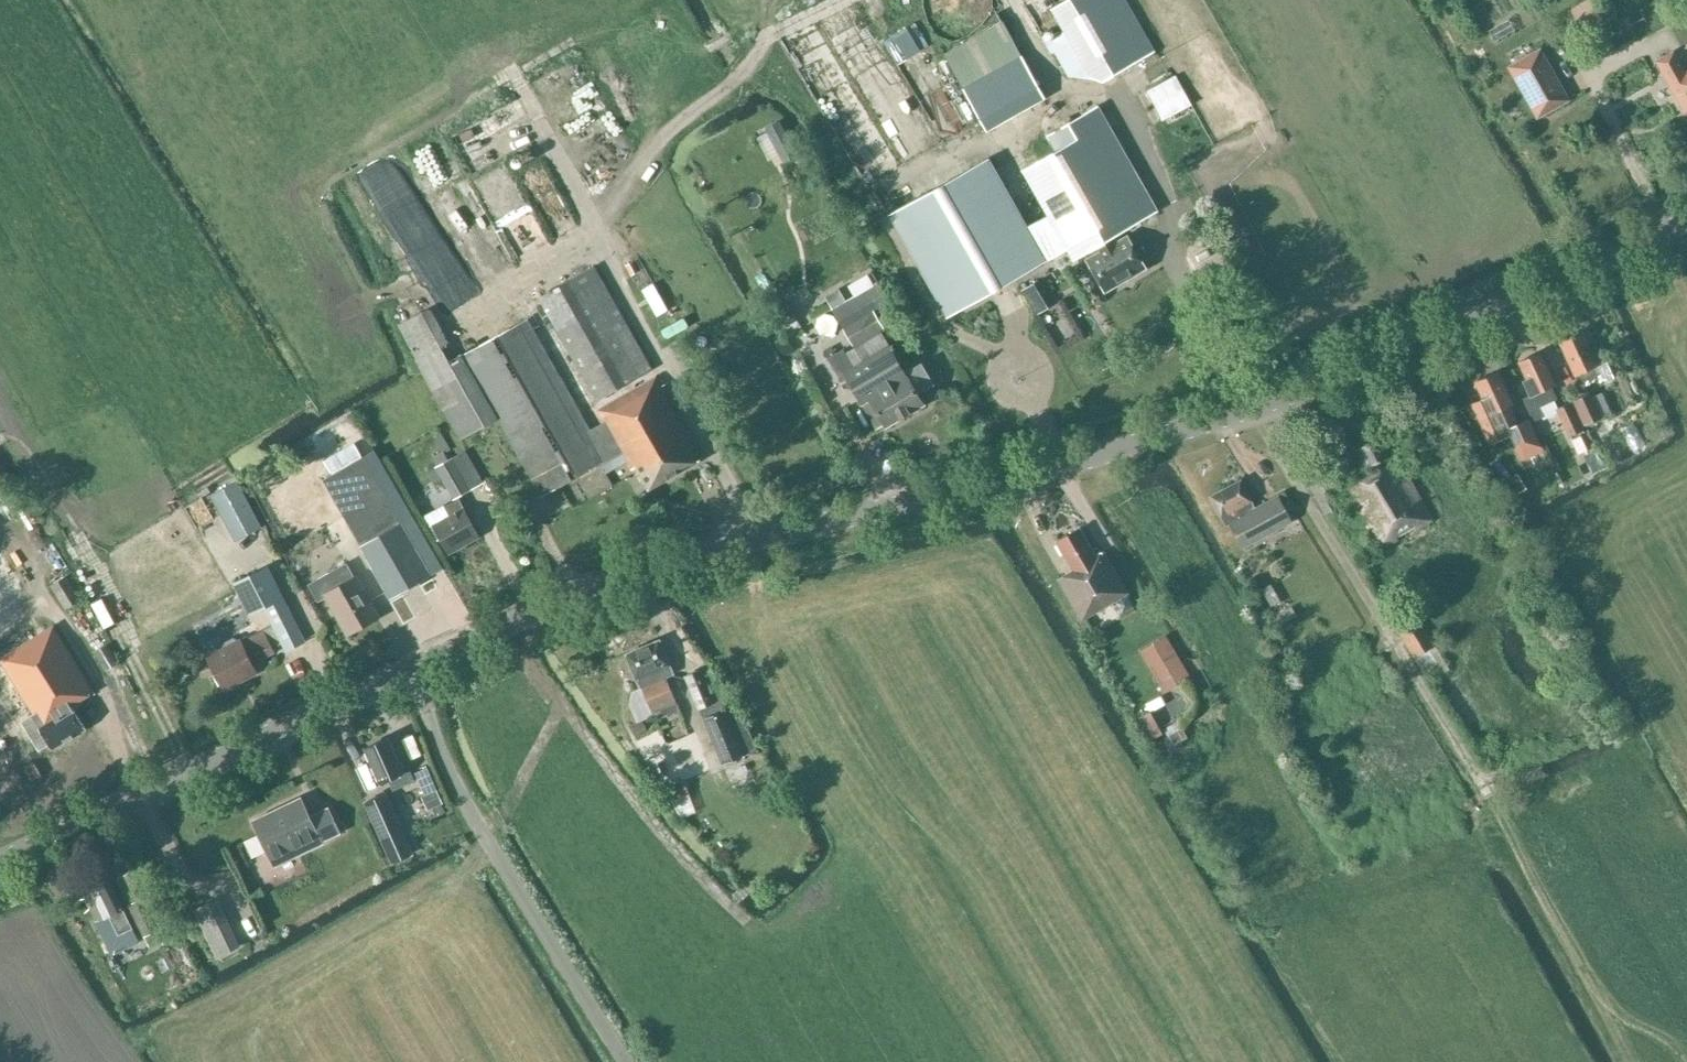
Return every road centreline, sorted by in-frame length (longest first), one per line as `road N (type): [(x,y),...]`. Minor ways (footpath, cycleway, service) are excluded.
road 1 (tertiary): [(410,669),(693,559),(1089,458),(1320,383),(1497,312),(1686,222)]
road 2 (tertiary): [(0,863),(410,669)]
road 3 (unclassified): [(626,1061),(456,789),(410,669)]

